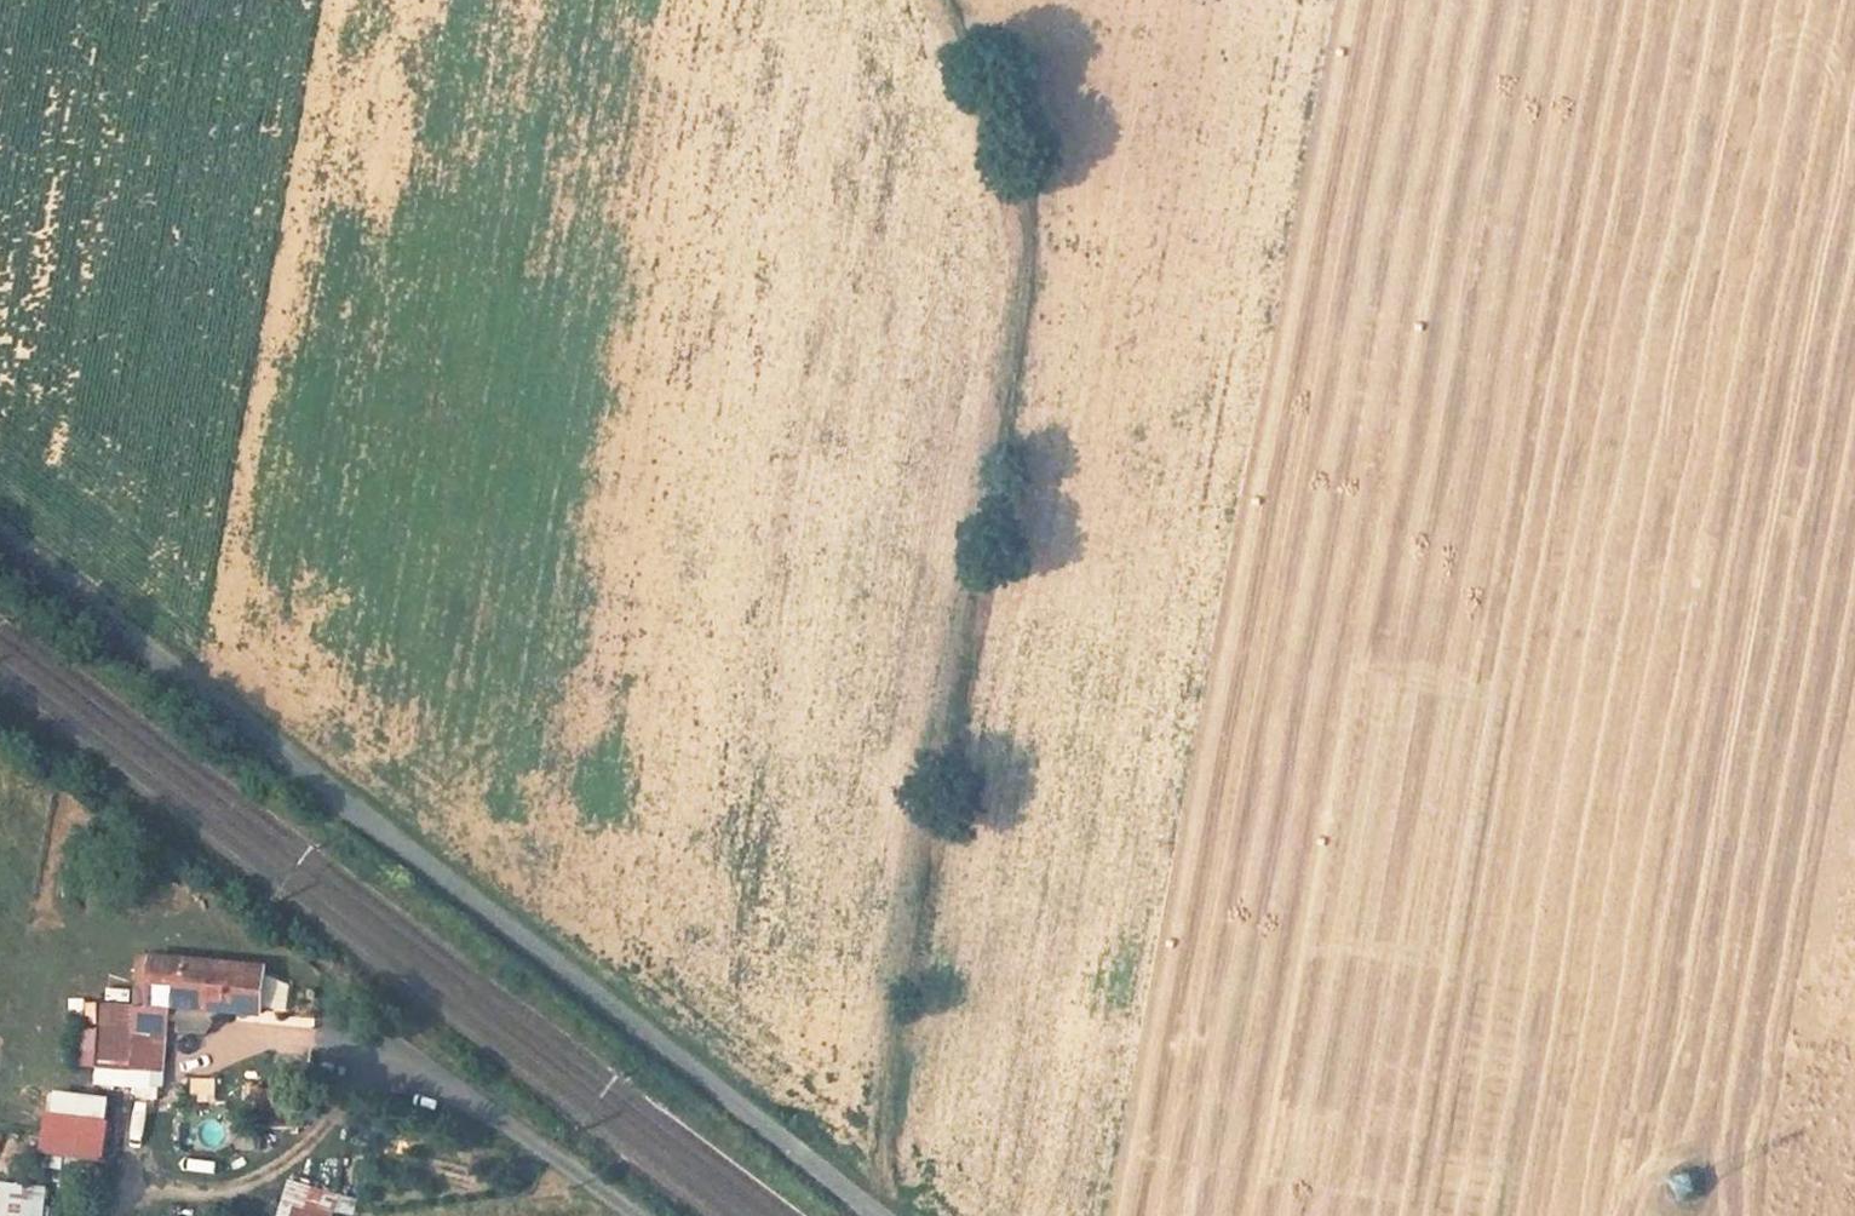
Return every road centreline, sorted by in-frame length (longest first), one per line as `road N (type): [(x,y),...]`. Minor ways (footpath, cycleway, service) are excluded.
road 1 (unclassified): [(880,1215),(0,536)]
road 2 (unclassified): [(327,1041),(399,1049),(635,1215)]

